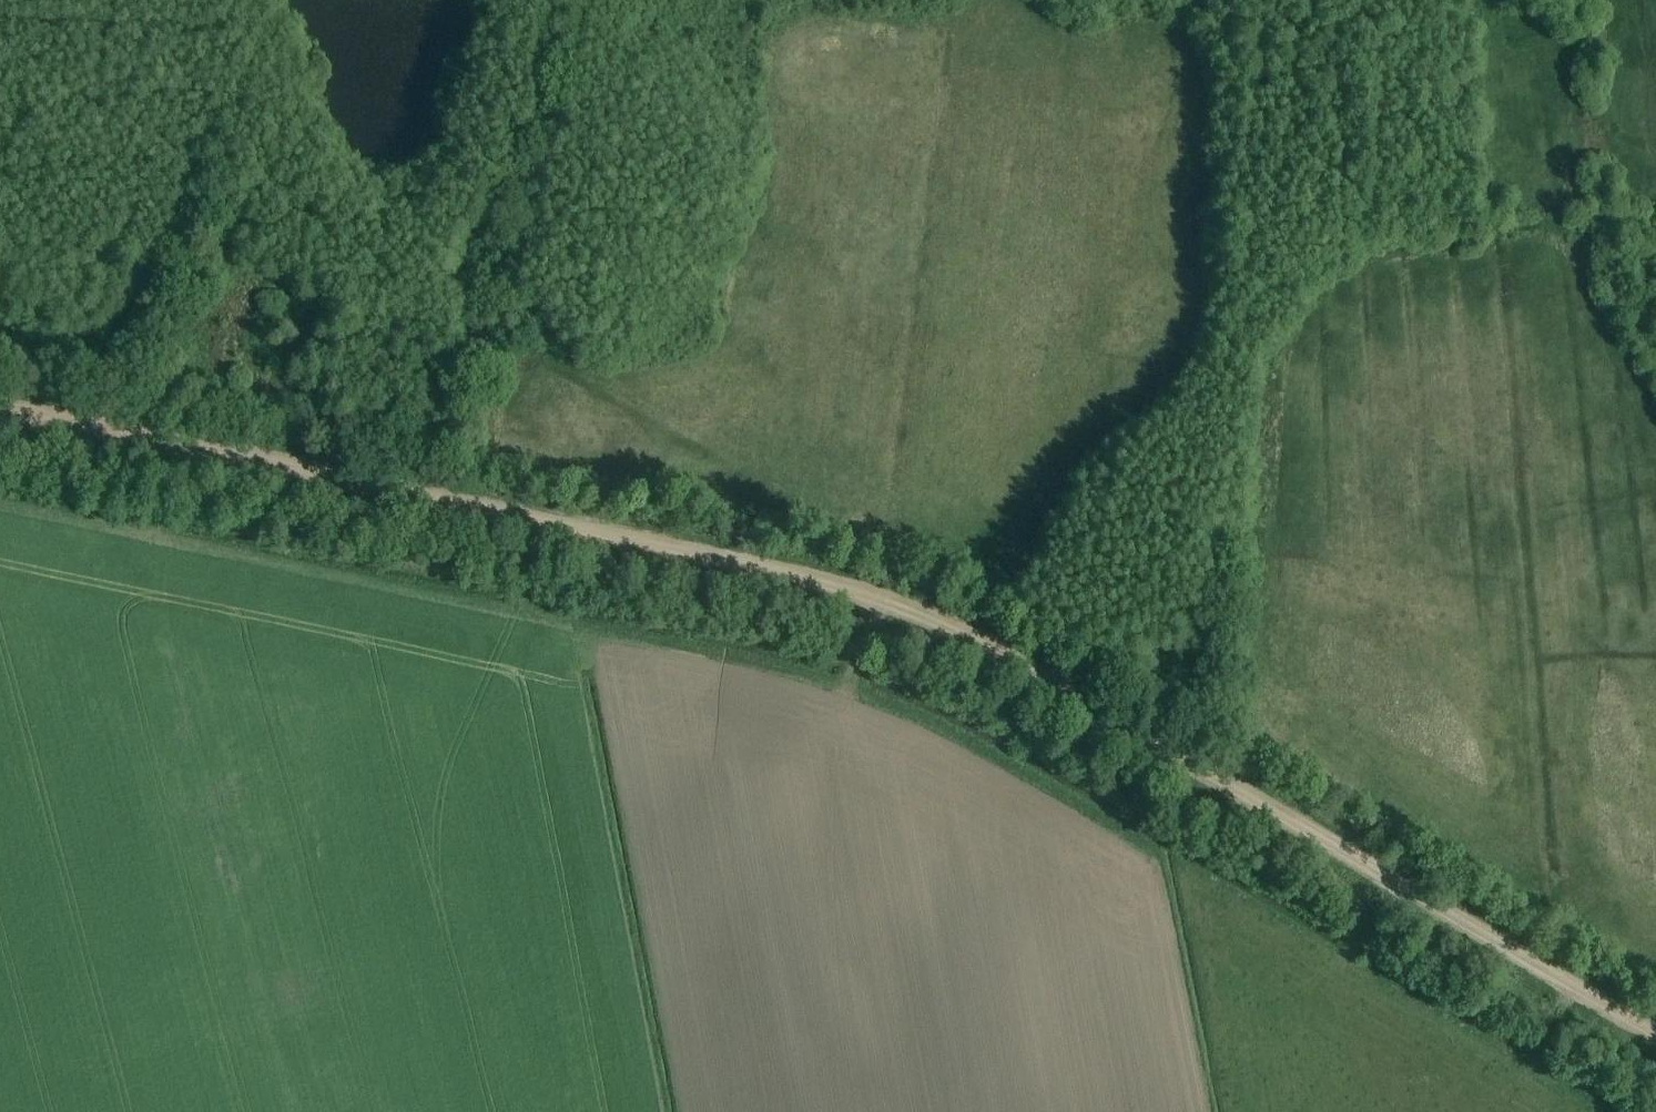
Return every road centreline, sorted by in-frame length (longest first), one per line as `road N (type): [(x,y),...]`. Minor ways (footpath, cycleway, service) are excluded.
road 1 (track): [(0,406),(799,575),(912,608),(1013,657),(1655,1031)]

